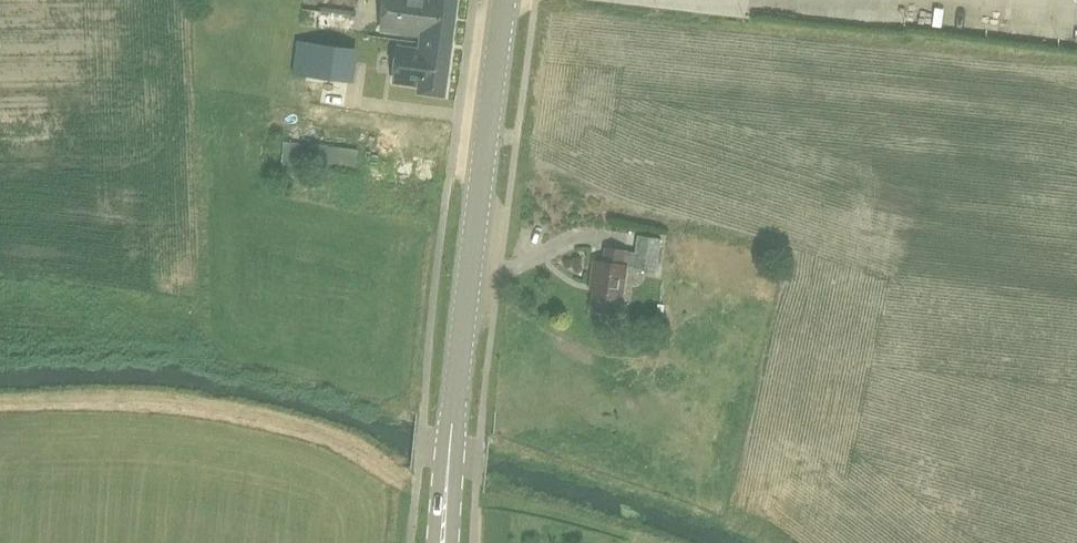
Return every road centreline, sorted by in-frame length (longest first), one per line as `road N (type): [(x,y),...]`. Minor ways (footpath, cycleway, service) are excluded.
road 1 (tertiary): [(443,542),(504,0)]

